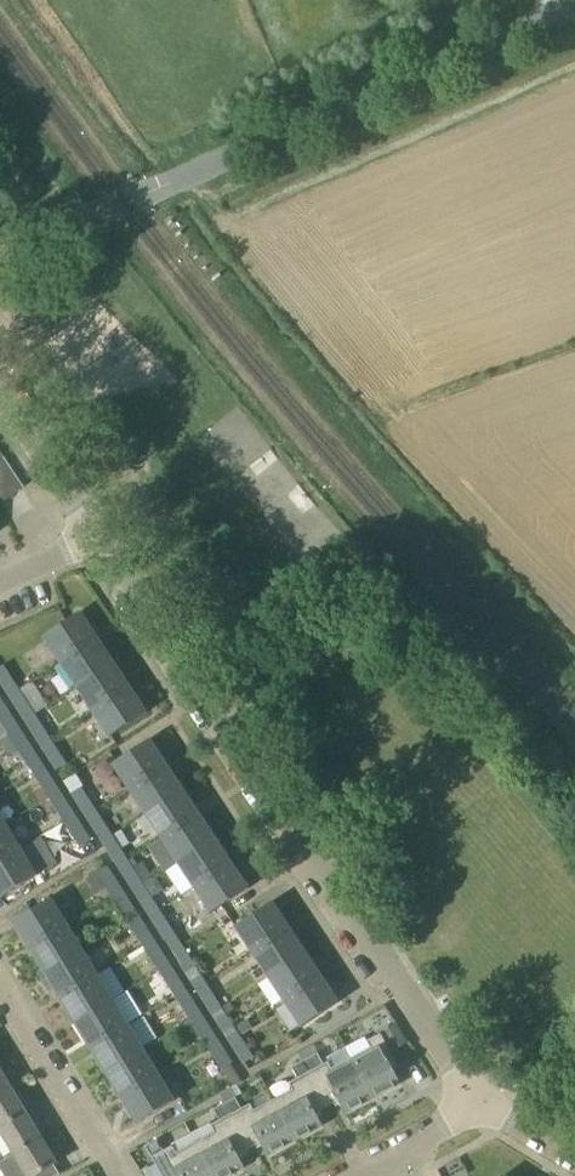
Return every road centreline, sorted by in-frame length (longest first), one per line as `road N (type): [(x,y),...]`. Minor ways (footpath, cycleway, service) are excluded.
road 1 (residential): [(480,1104),(94,539)]
road 2 (unclassified): [(0,255),(574,10)]
road 3 (track): [(187,177),(210,197),(251,185),(574,44)]
road 4 (residential): [(117,1175),(0,979)]
road 5 (residential): [(94,539),(0,387)]
road 6 (residential): [(355,1175),(480,1104)]

